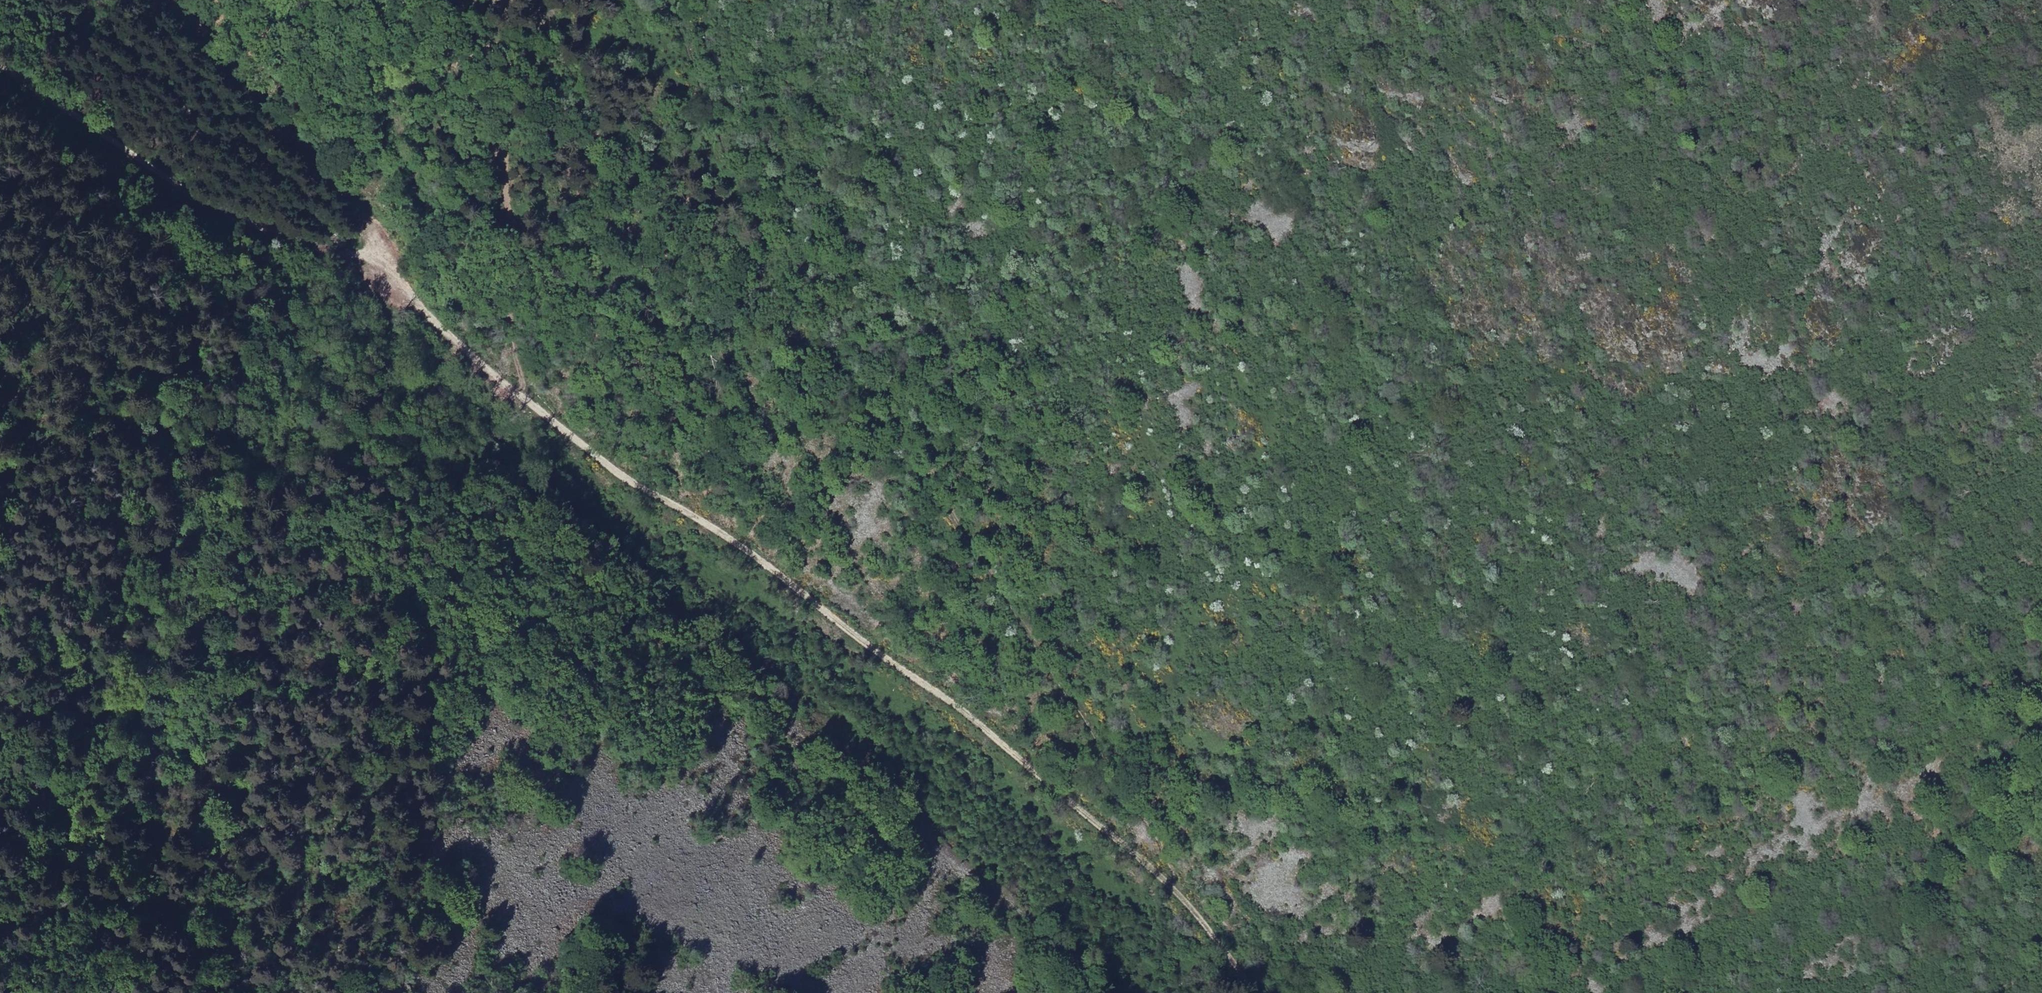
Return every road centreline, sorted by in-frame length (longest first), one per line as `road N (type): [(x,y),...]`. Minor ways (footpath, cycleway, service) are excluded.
road 1 (track): [(1258,992),(1184,898),(1062,787),(886,661),(796,577),(589,452),(385,268),(324,231),(269,225),(197,200),(0,69)]
road 2 (track): [(167,0),(283,111),(348,189),(370,222),(372,260)]

